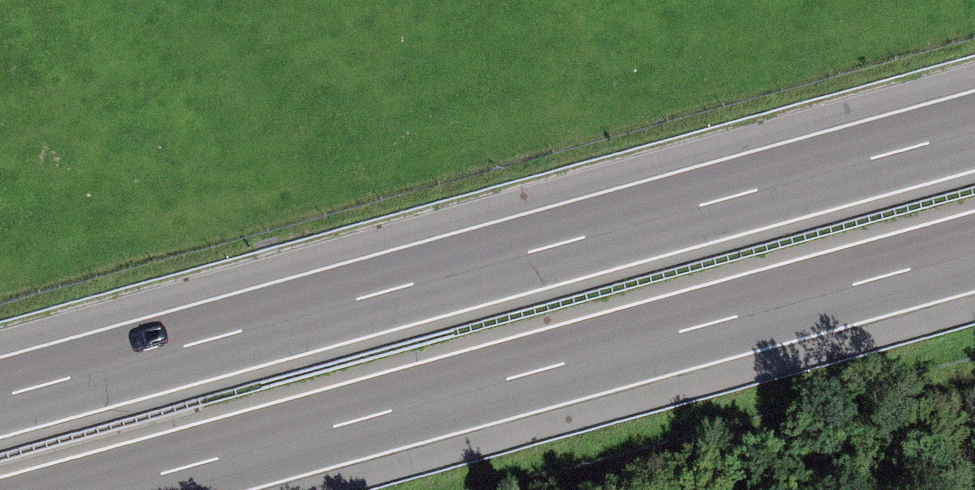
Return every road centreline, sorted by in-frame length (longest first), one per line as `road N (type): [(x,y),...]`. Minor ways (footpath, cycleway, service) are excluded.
road 1 (motorway): [(974,130),(0,397)]
road 2 (motorway): [(109,489),(974,253)]

